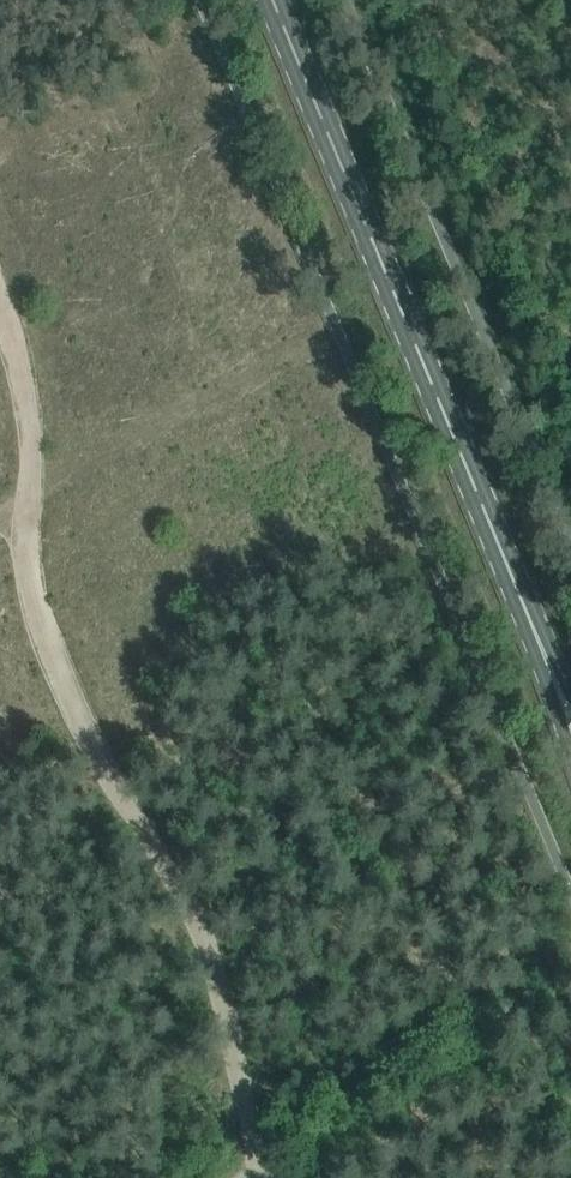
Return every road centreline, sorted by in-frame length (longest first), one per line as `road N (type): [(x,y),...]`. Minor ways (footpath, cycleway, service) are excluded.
road 1 (secondary): [(570,720),(271,0)]

